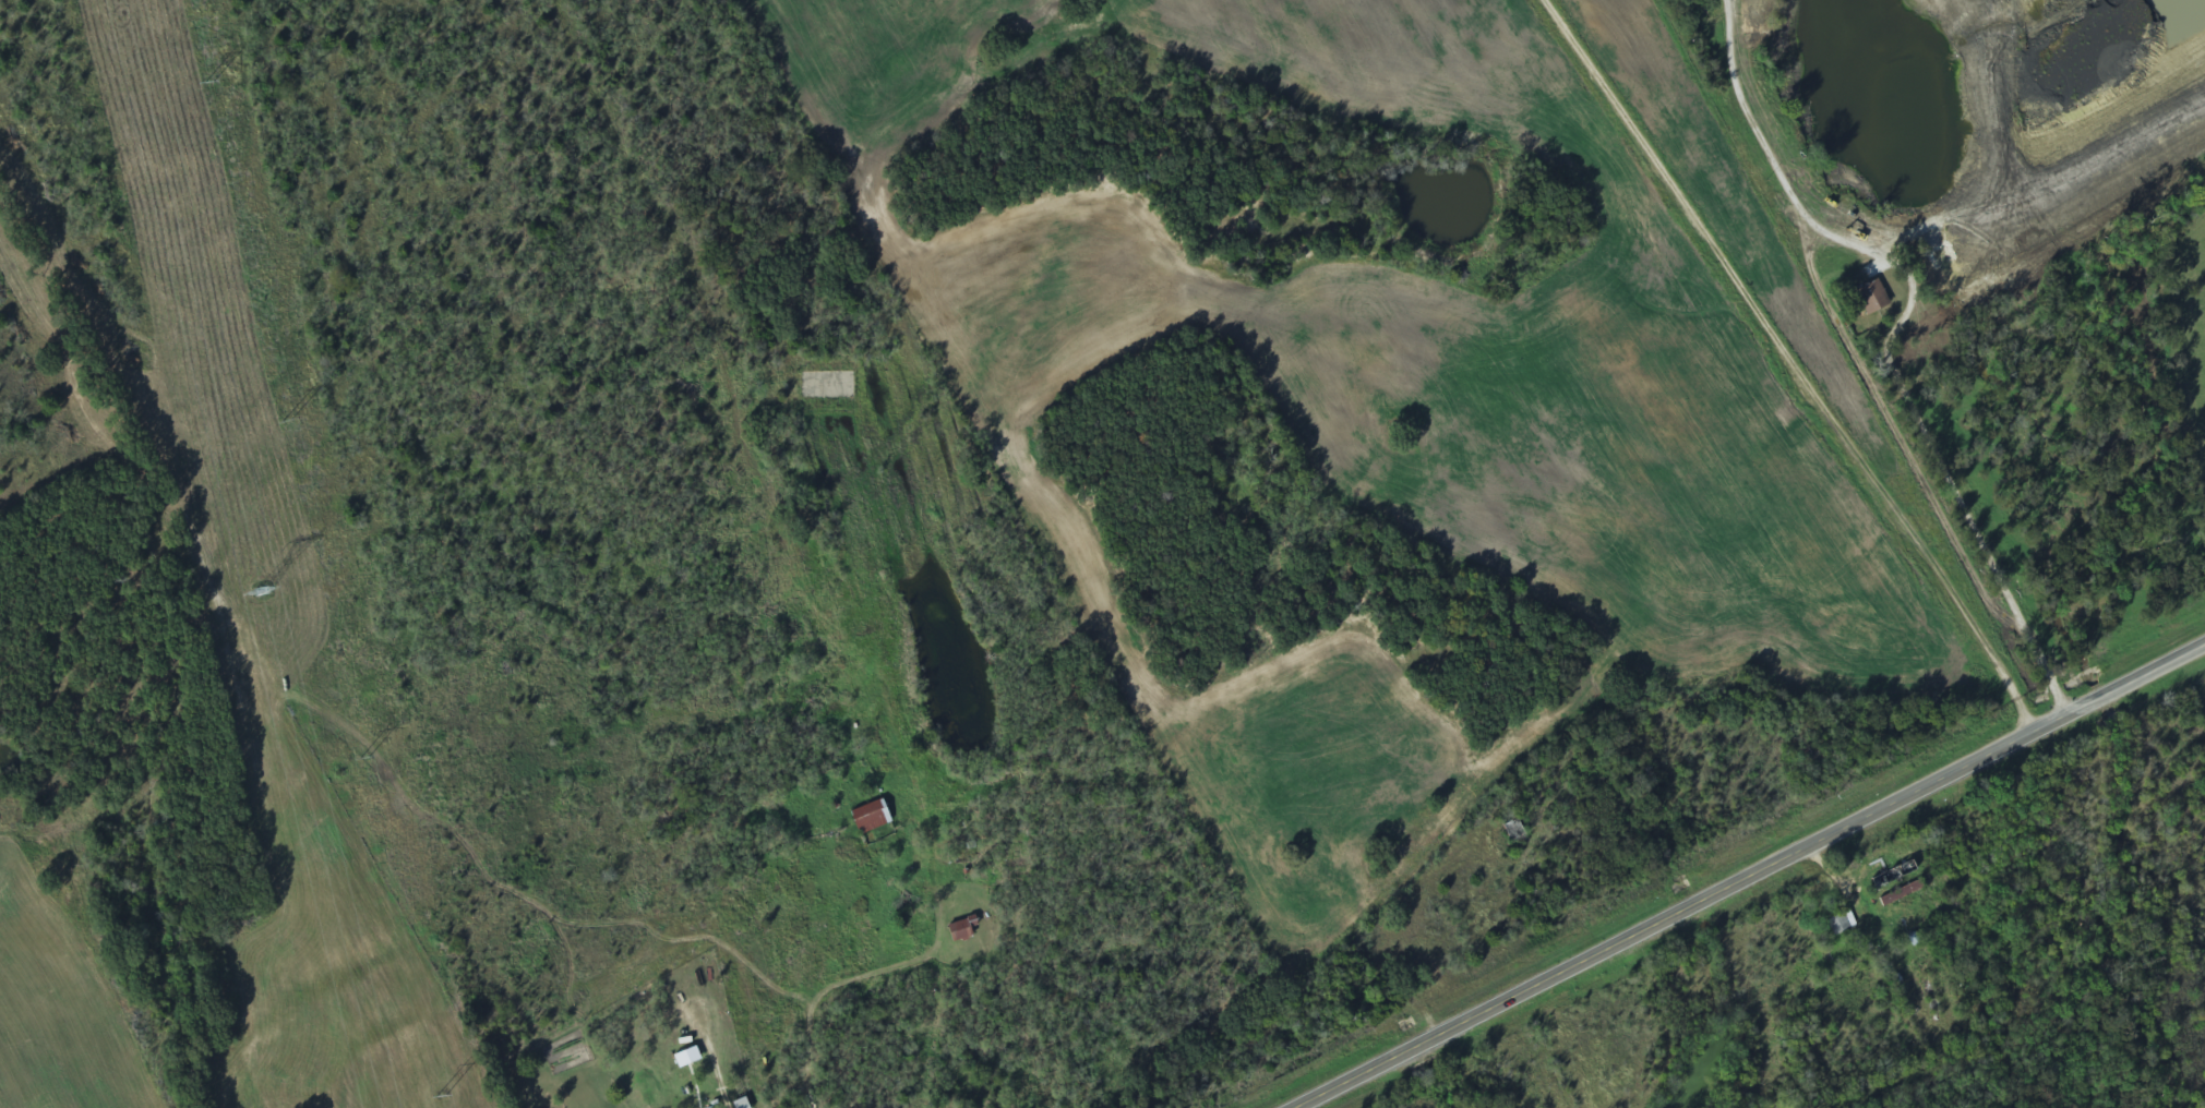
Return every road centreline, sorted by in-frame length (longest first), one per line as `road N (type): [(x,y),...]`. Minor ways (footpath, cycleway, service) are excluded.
road 1 (secondary): [(1304,1107),(2204,642)]
road 2 (residential): [(2069,713),(1955,494),(1893,351),(1918,305),(1910,262),(1881,262),(1824,239),(1793,205),(1735,93),(1728,0)]

